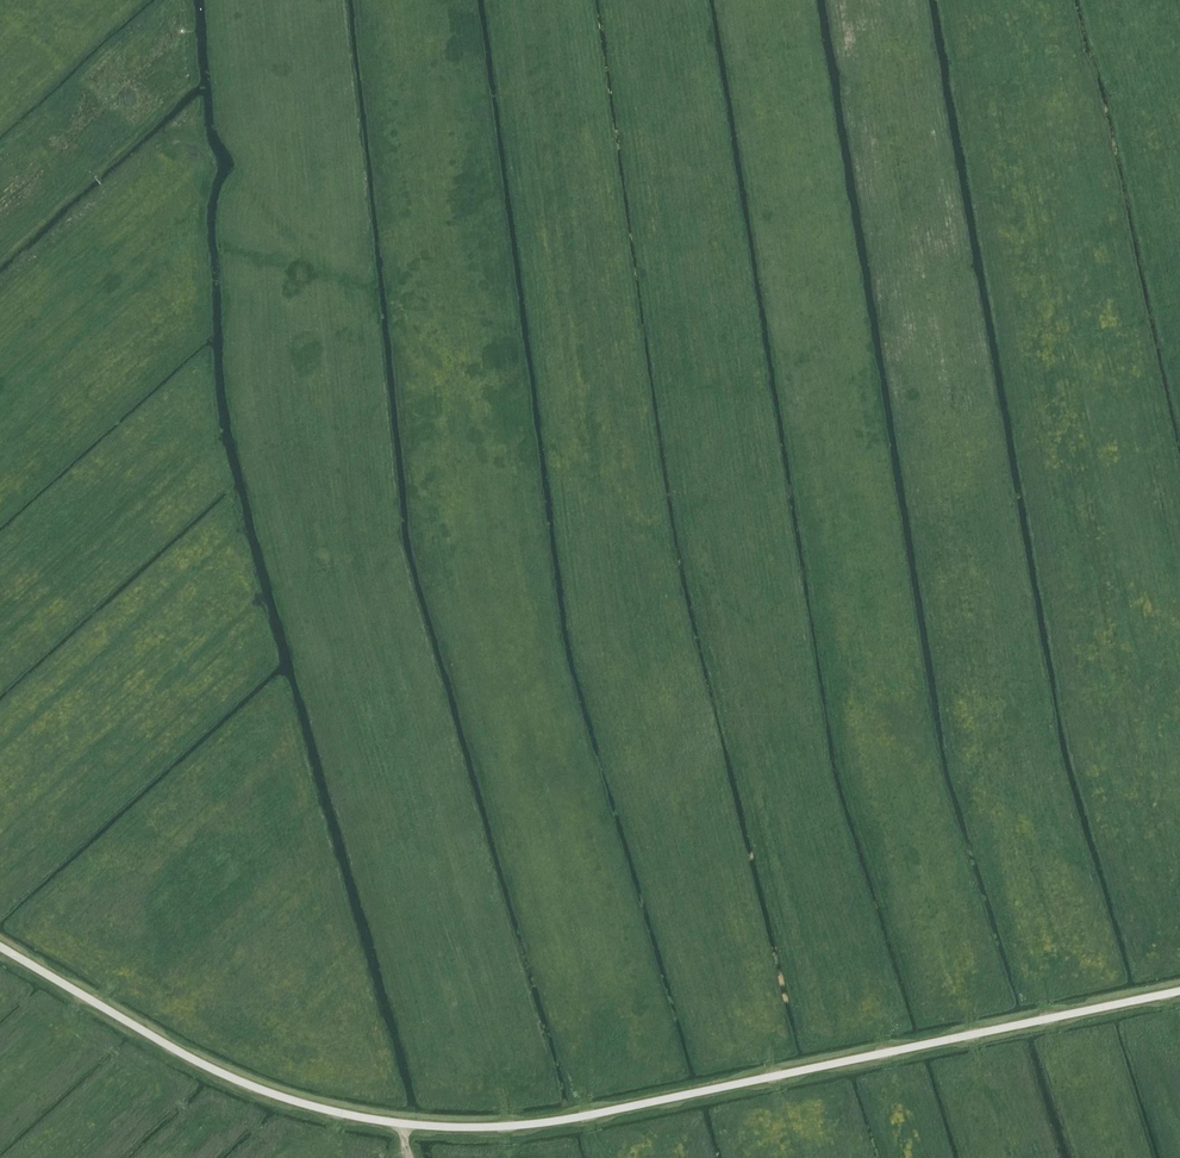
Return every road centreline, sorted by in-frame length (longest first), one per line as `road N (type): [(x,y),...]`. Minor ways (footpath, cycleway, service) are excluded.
road 1 (unclassified): [(1179,991),(580,1117),(442,1126),(325,1109),(238,1080),(0,947)]

